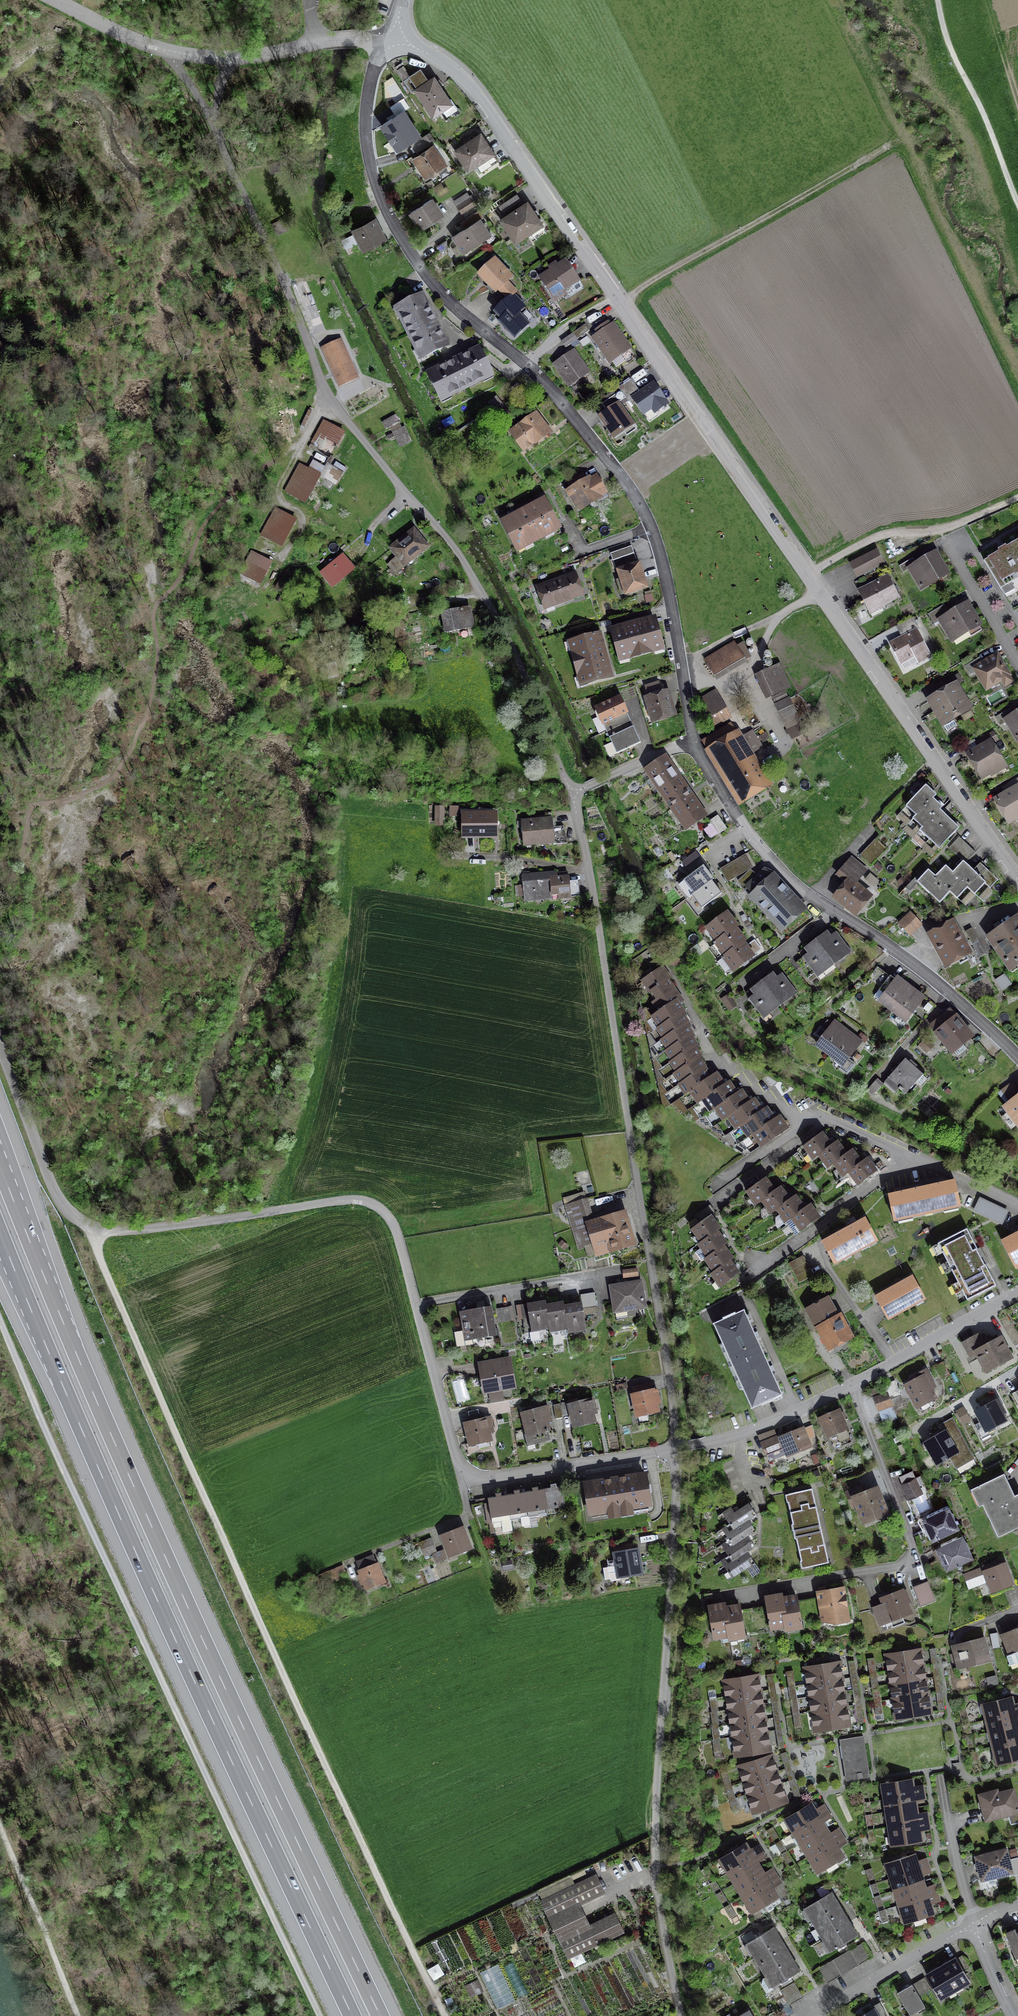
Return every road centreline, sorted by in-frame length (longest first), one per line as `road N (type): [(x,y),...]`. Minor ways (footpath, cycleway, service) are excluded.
road 1 (motorway): [(380,2015),(145,1511),(0,1166)]
road 2 (track): [(445,2015),(173,1426),(99,1256),(99,1229)]
road 3 (motorway): [(0,1234),(158,1602),(352,2015)]
road 4 (residential): [(387,40),(365,110),(376,182),(393,223),(438,290),(528,365),(634,495),(664,570),(695,741)]
road 5 (unclassified): [(216,115),(327,393),(468,568),(518,657),(571,794)]
road 6 (track): [(0,1320),(320,2015)]
road 7 (residential): [(807,576),(458,76),(422,51),(387,40)]
road 8 (unclassified): [(571,794),(600,930),(676,1448)]
road 9 (unclassified): [(676,1448),(656,1868),(682,2015)]
road 10 (unclassified): [(0,1046),(55,1192),(99,1229),(352,1200),(375,1205),(395,1227)]
road 11 (residential): [(695,741),(774,862),(806,893),(929,975),(1017,1058)]
road 12 (track): [(901,140),(558,336),(528,365)]
road 13 (residential): [(852,1387),(913,1554),(896,1566),(723,1598)]
road 14 (residential): [(1017,880),(807,576)]
road 15 (track): [(626,0),(756,223)]
road 16 (track): [(1017,205),(949,47),(938,0)]
road 17 (residential): [(461,1481),(676,1448)]
road 18 (residential): [(416,1305),(620,1269)]
road 19 (residential): [(320,1571),(456,1521),(467,1504),(461,1481)]
road 20 (residential): [(852,1387),(1017,1296)]
road 21 (residential): [(676,1448),(745,1432),(852,1387)]
road 22 (residential): [(975,1922),(817,2015)]
road 23 (residential): [(416,1305),(461,1481)]
road 24 (unclassified): [(387,40),(214,57)]
road 25 (residential): [(782,1254),(904,1158)]
road 26 (residential): [(951,528),(879,537),(807,576)]
road 27 (residential): [(695,741),(571,794)]
road 28 (residential): [(722,1202),(823,1123)]
road 29 (residential): [(1017,1206),(904,1158)]
road 30 (residential): [(1017,664),(956,561)]

